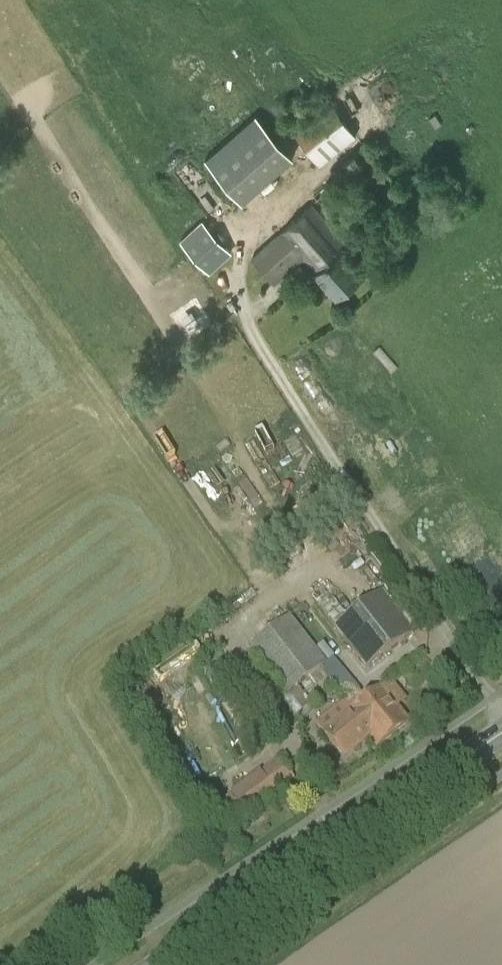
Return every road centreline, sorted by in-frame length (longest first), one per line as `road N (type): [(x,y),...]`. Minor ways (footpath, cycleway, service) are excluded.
road 1 (secondary): [(158,964),(501,732)]

